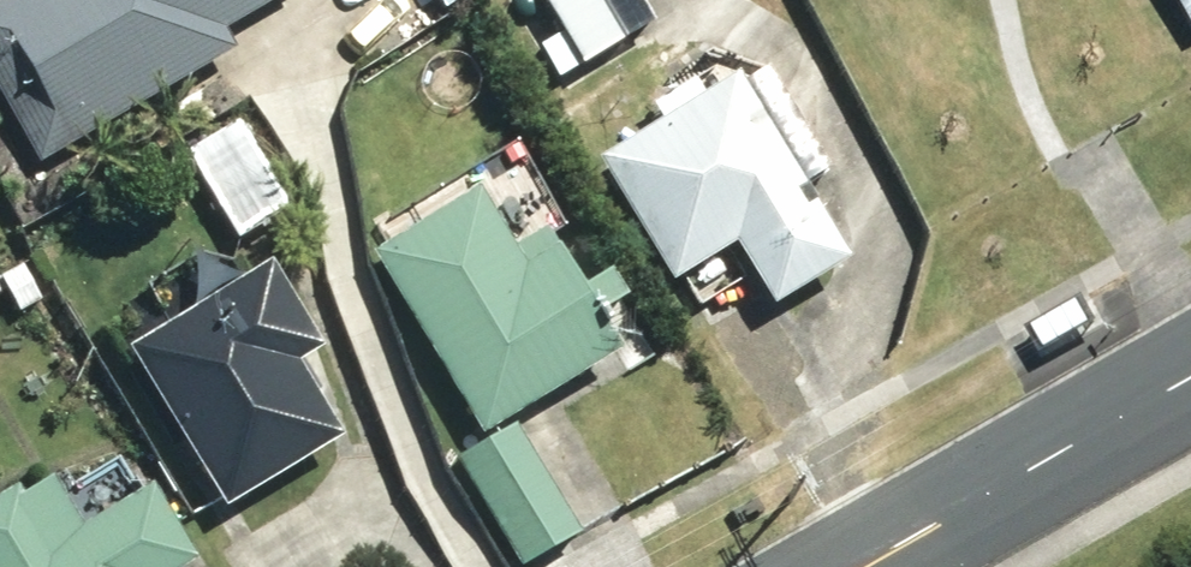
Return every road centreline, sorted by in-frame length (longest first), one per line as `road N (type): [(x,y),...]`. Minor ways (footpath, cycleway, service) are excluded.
road 1 (residential): [(895,566),(1190,386)]

